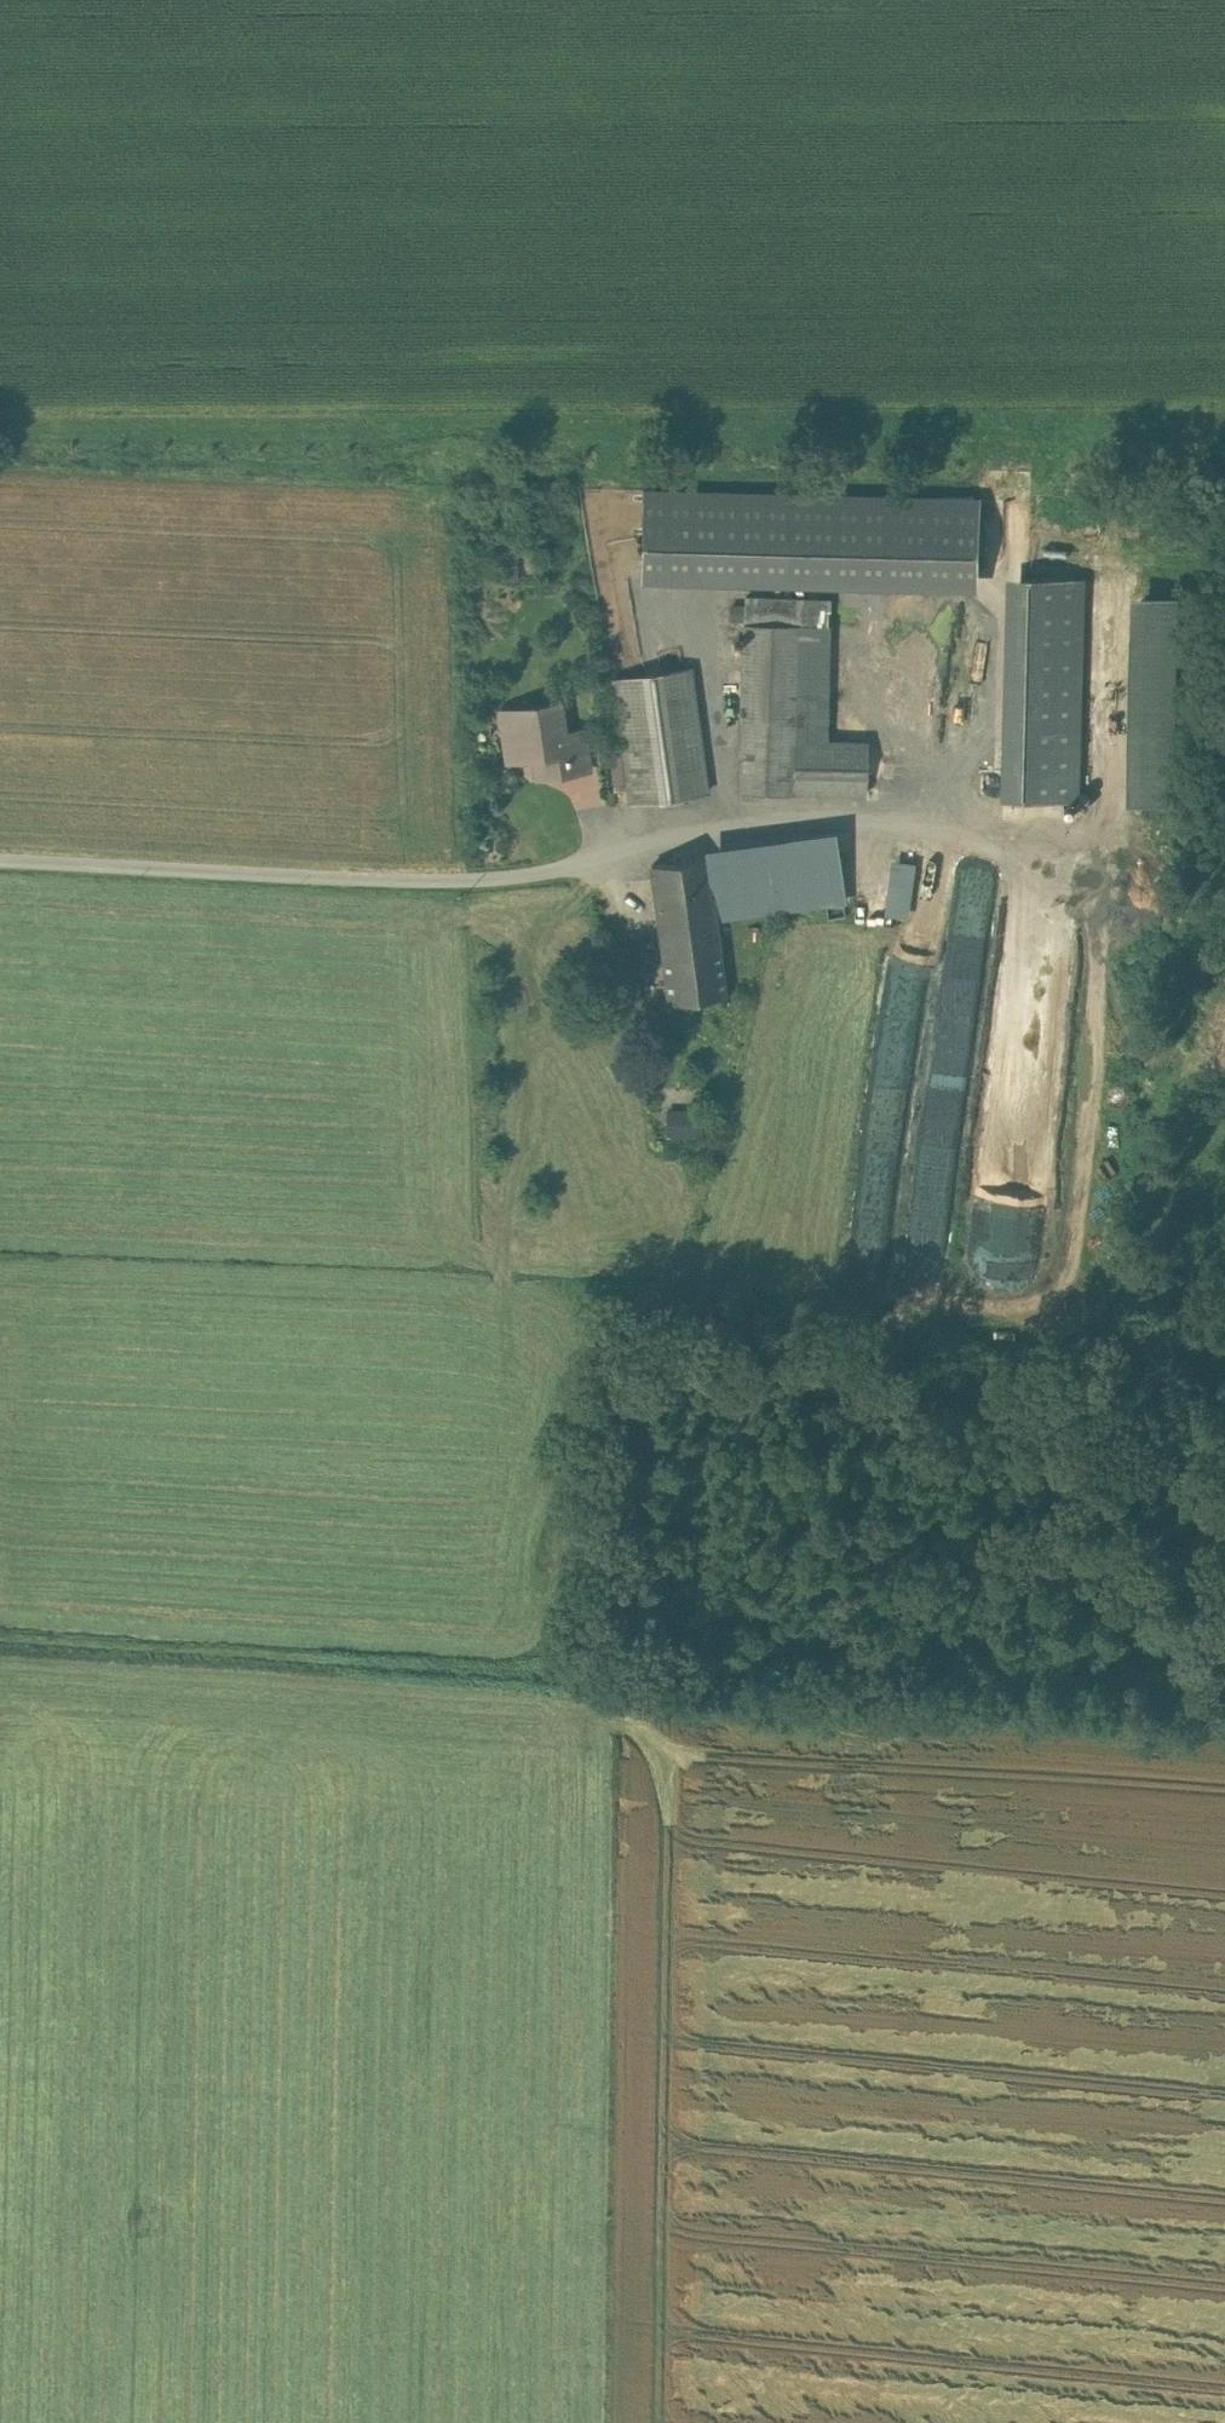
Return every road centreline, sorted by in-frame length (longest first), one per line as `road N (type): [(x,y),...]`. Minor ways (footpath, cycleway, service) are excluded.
road 1 (unclassified): [(659,839),(473,880),(0,858)]

